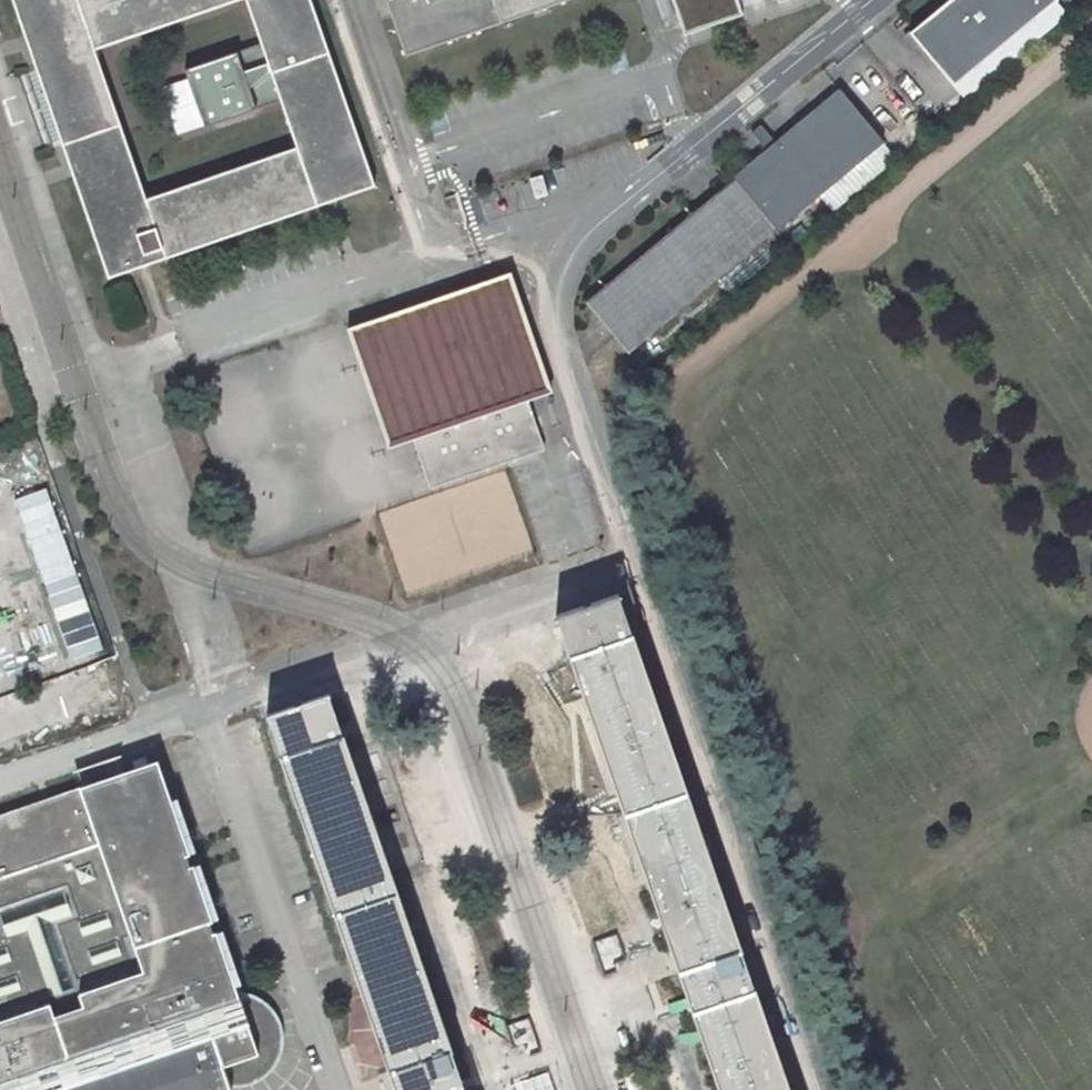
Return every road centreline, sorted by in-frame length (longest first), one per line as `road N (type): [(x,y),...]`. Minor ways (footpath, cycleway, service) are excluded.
road 1 (unclassified): [(817,1089),(556,311),(581,241),(872,0)]
road 2 (residential): [(343,1089),(210,709)]
road 3 (residential): [(0,780),(210,709)]

